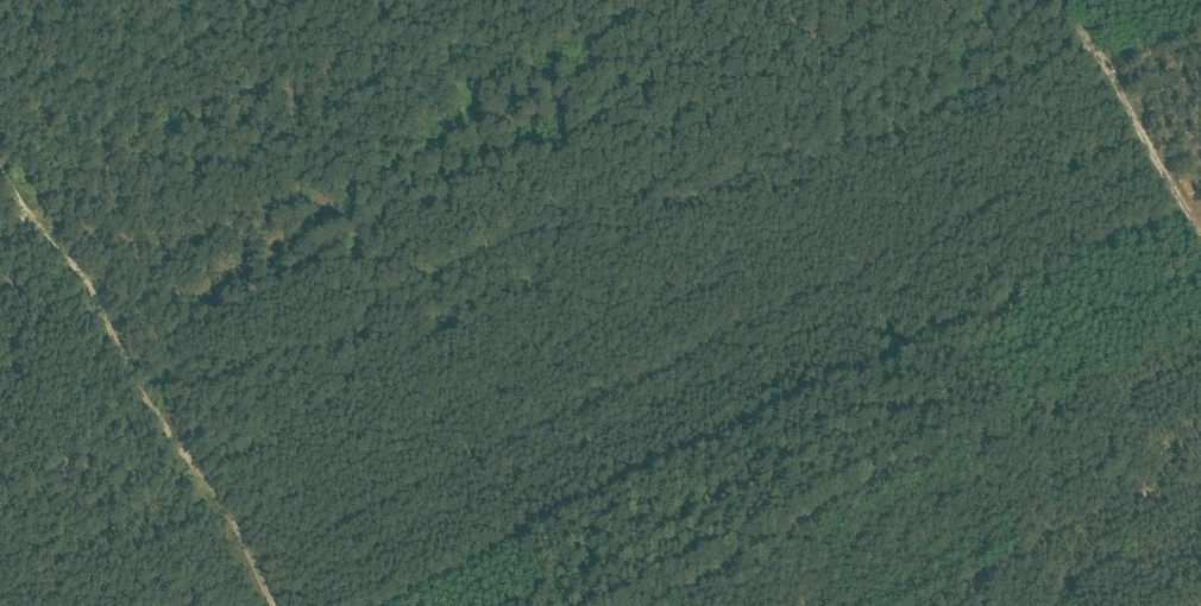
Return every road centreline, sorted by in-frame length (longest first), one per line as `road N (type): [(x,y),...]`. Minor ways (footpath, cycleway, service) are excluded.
road 1 (track): [(275,605),(237,526),(125,363),(89,287),(0,170)]
road 2 (track): [(1200,240),(1059,0)]

